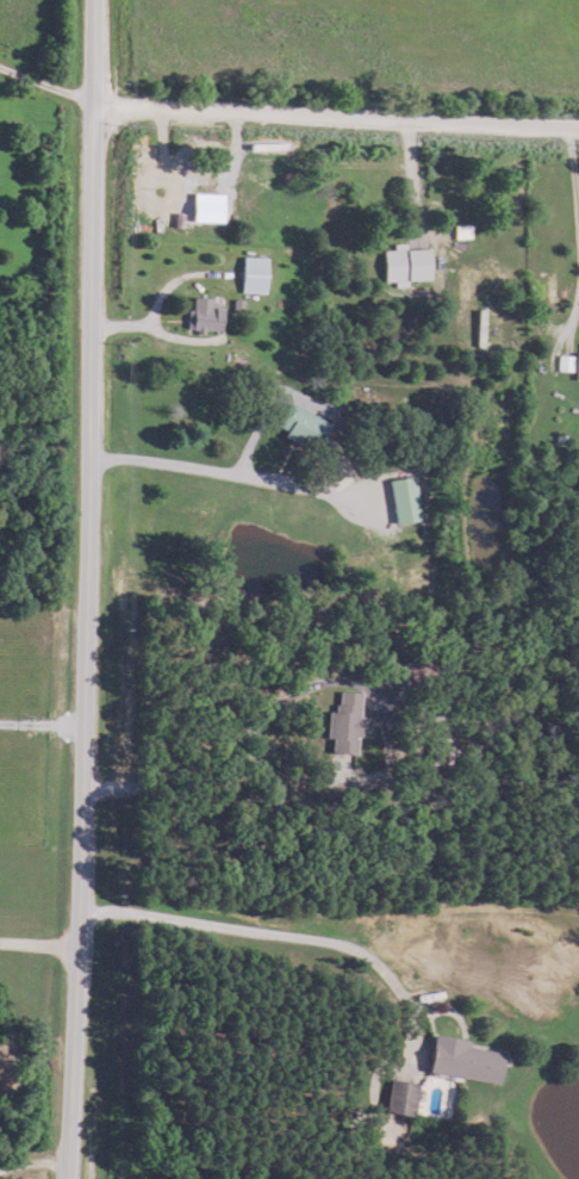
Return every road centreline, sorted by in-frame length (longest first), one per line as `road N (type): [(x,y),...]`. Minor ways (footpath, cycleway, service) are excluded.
road 1 (tertiary): [(68,1178),(95,0)]
road 2 (residential): [(578,134),(93,117)]

